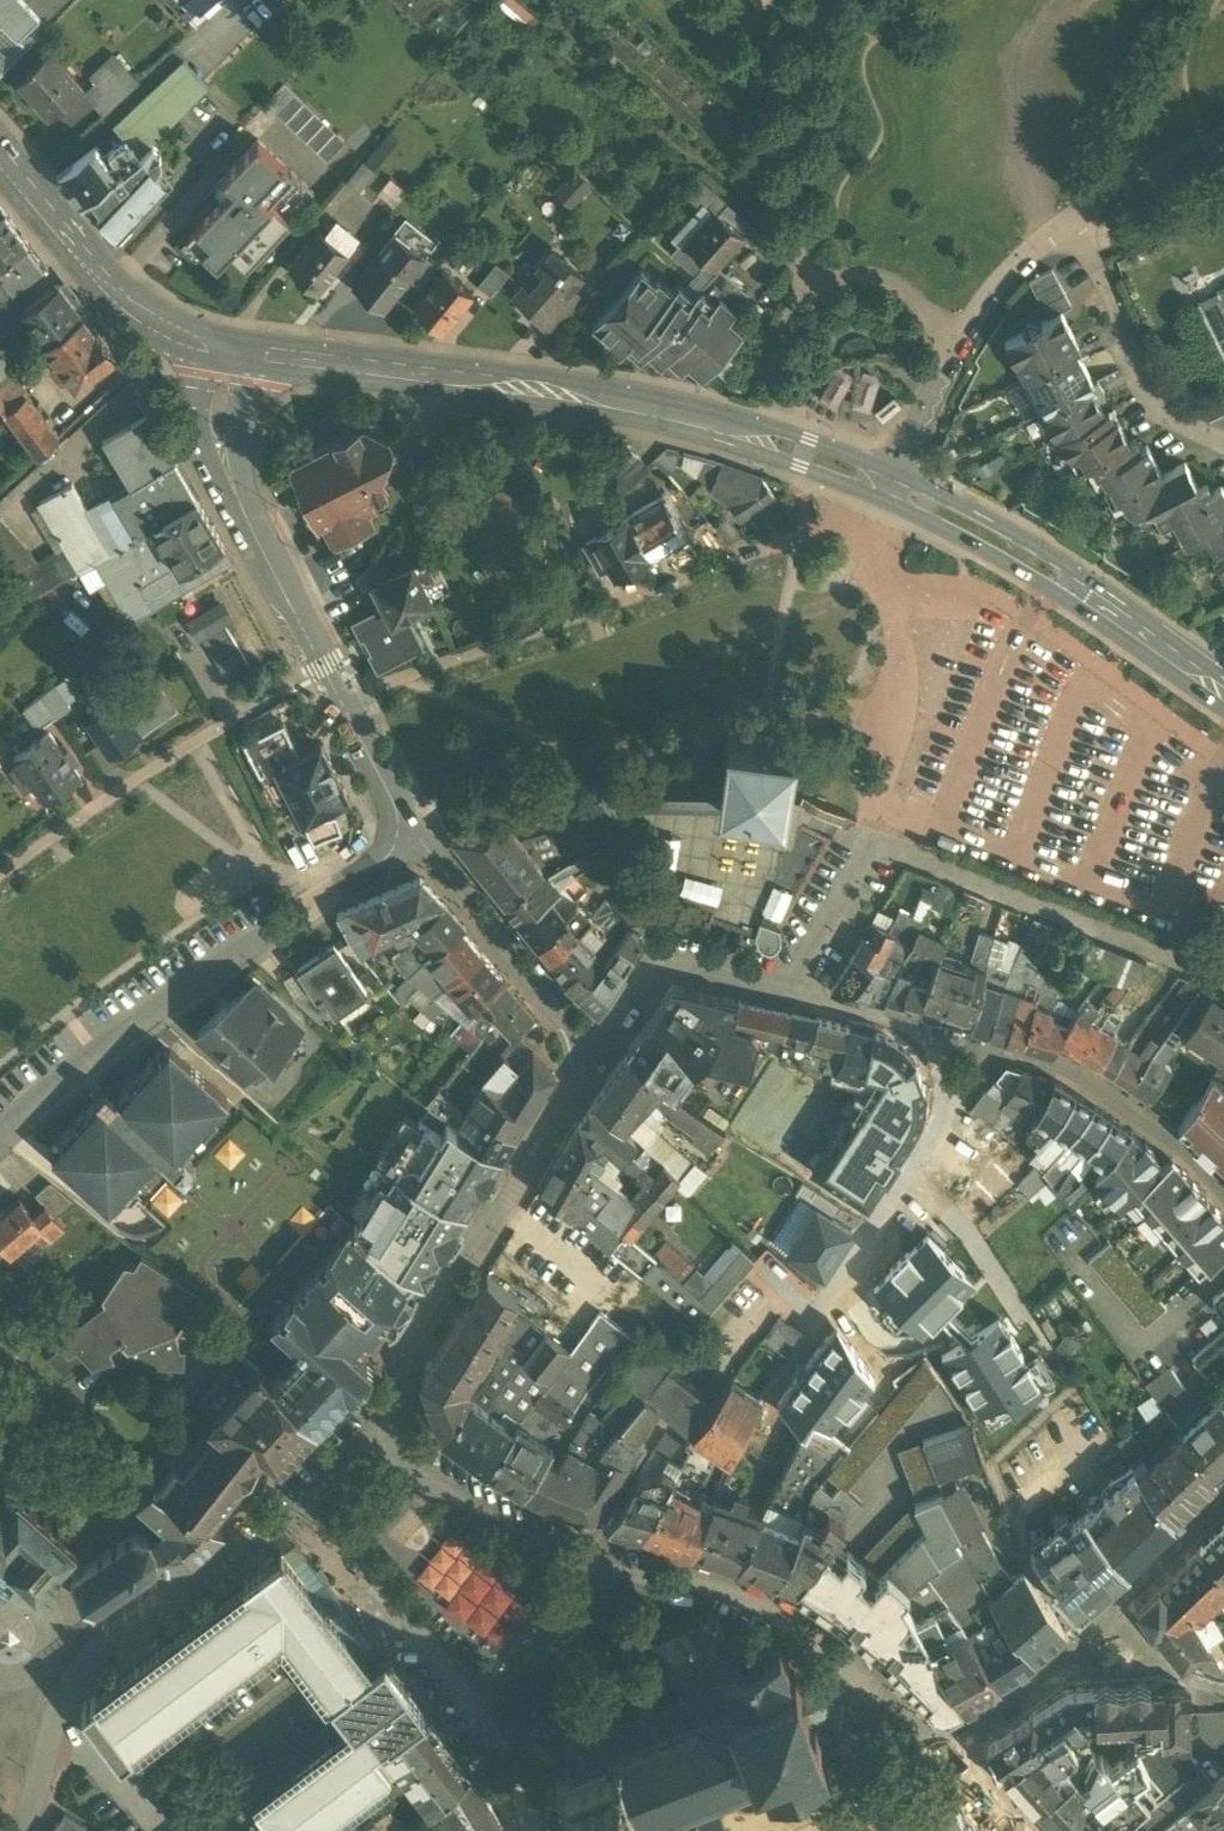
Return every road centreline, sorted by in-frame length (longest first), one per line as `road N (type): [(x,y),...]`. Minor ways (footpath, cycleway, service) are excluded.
road 1 (residential): [(1114,1610),(962,1726),(910,1732),(798,1632),(760,1610),(701,1588),(578,1563),(506,1531),(367,1438)]
road 2 (unclassified): [(1223,1206),(1135,1115),(1040,1065),(786,991),(662,963),(602,1028),(577,1035)]
road 3 (tertiary): [(235,349),(627,406),(883,485)]
road 4 (residential): [(397,828),(391,797),(227,469),(217,420),(235,349)]
road 5 (unclassified): [(0,1133),(150,1010),(382,863),(397,828)]
road 6 (residential): [(367,1438),(395,1402),(402,1357),(578,1072),(577,1035)]
road 7 (tertiary): [(883,485),(1054,574),(1223,695)]
road 8 (residential): [(527,1830),(506,1762),(466,1695),(318,1492)]
road 9 (residential): [(871,834),(1223,974)]
road 10 (residential): [(318,1492),(85,1665),(49,1731)]
road 11 (residential): [(1070,222),(990,297),(883,485)]
road 12 (tertiary): [(235,349),(181,336),(109,290),(0,155)]
road 13 (residential): [(1070,222),(1170,423),(1223,446)]
road 14 (residential): [(577,1035),(421,840),(397,828)]
road 15 (residential): [(1223,138),(1070,222)]
road 16 (residential): [(1223,1506),(1114,1610)]
road 17 (residential): [(1223,1693),(1190,1678),(1114,1610)]

